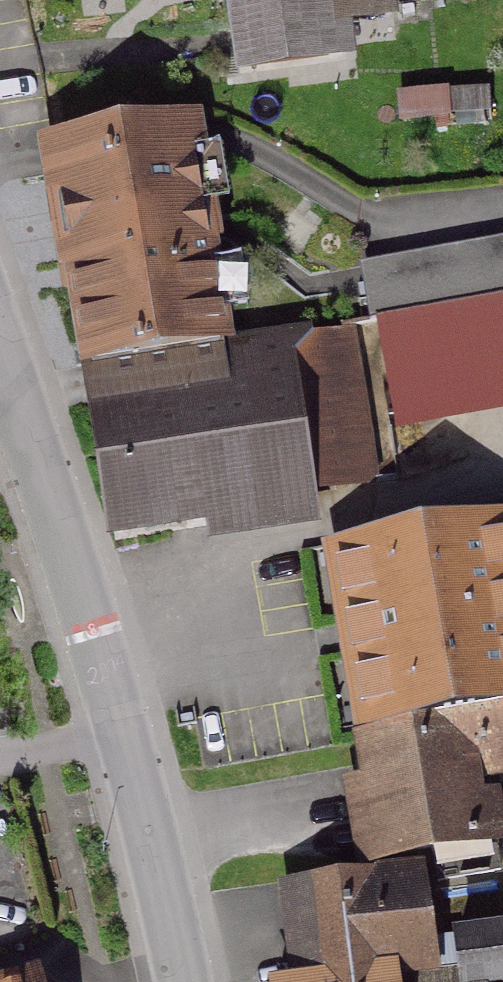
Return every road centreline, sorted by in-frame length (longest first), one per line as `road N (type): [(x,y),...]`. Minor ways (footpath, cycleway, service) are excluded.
road 1 (residential): [(0,352),(87,613),(181,981)]

